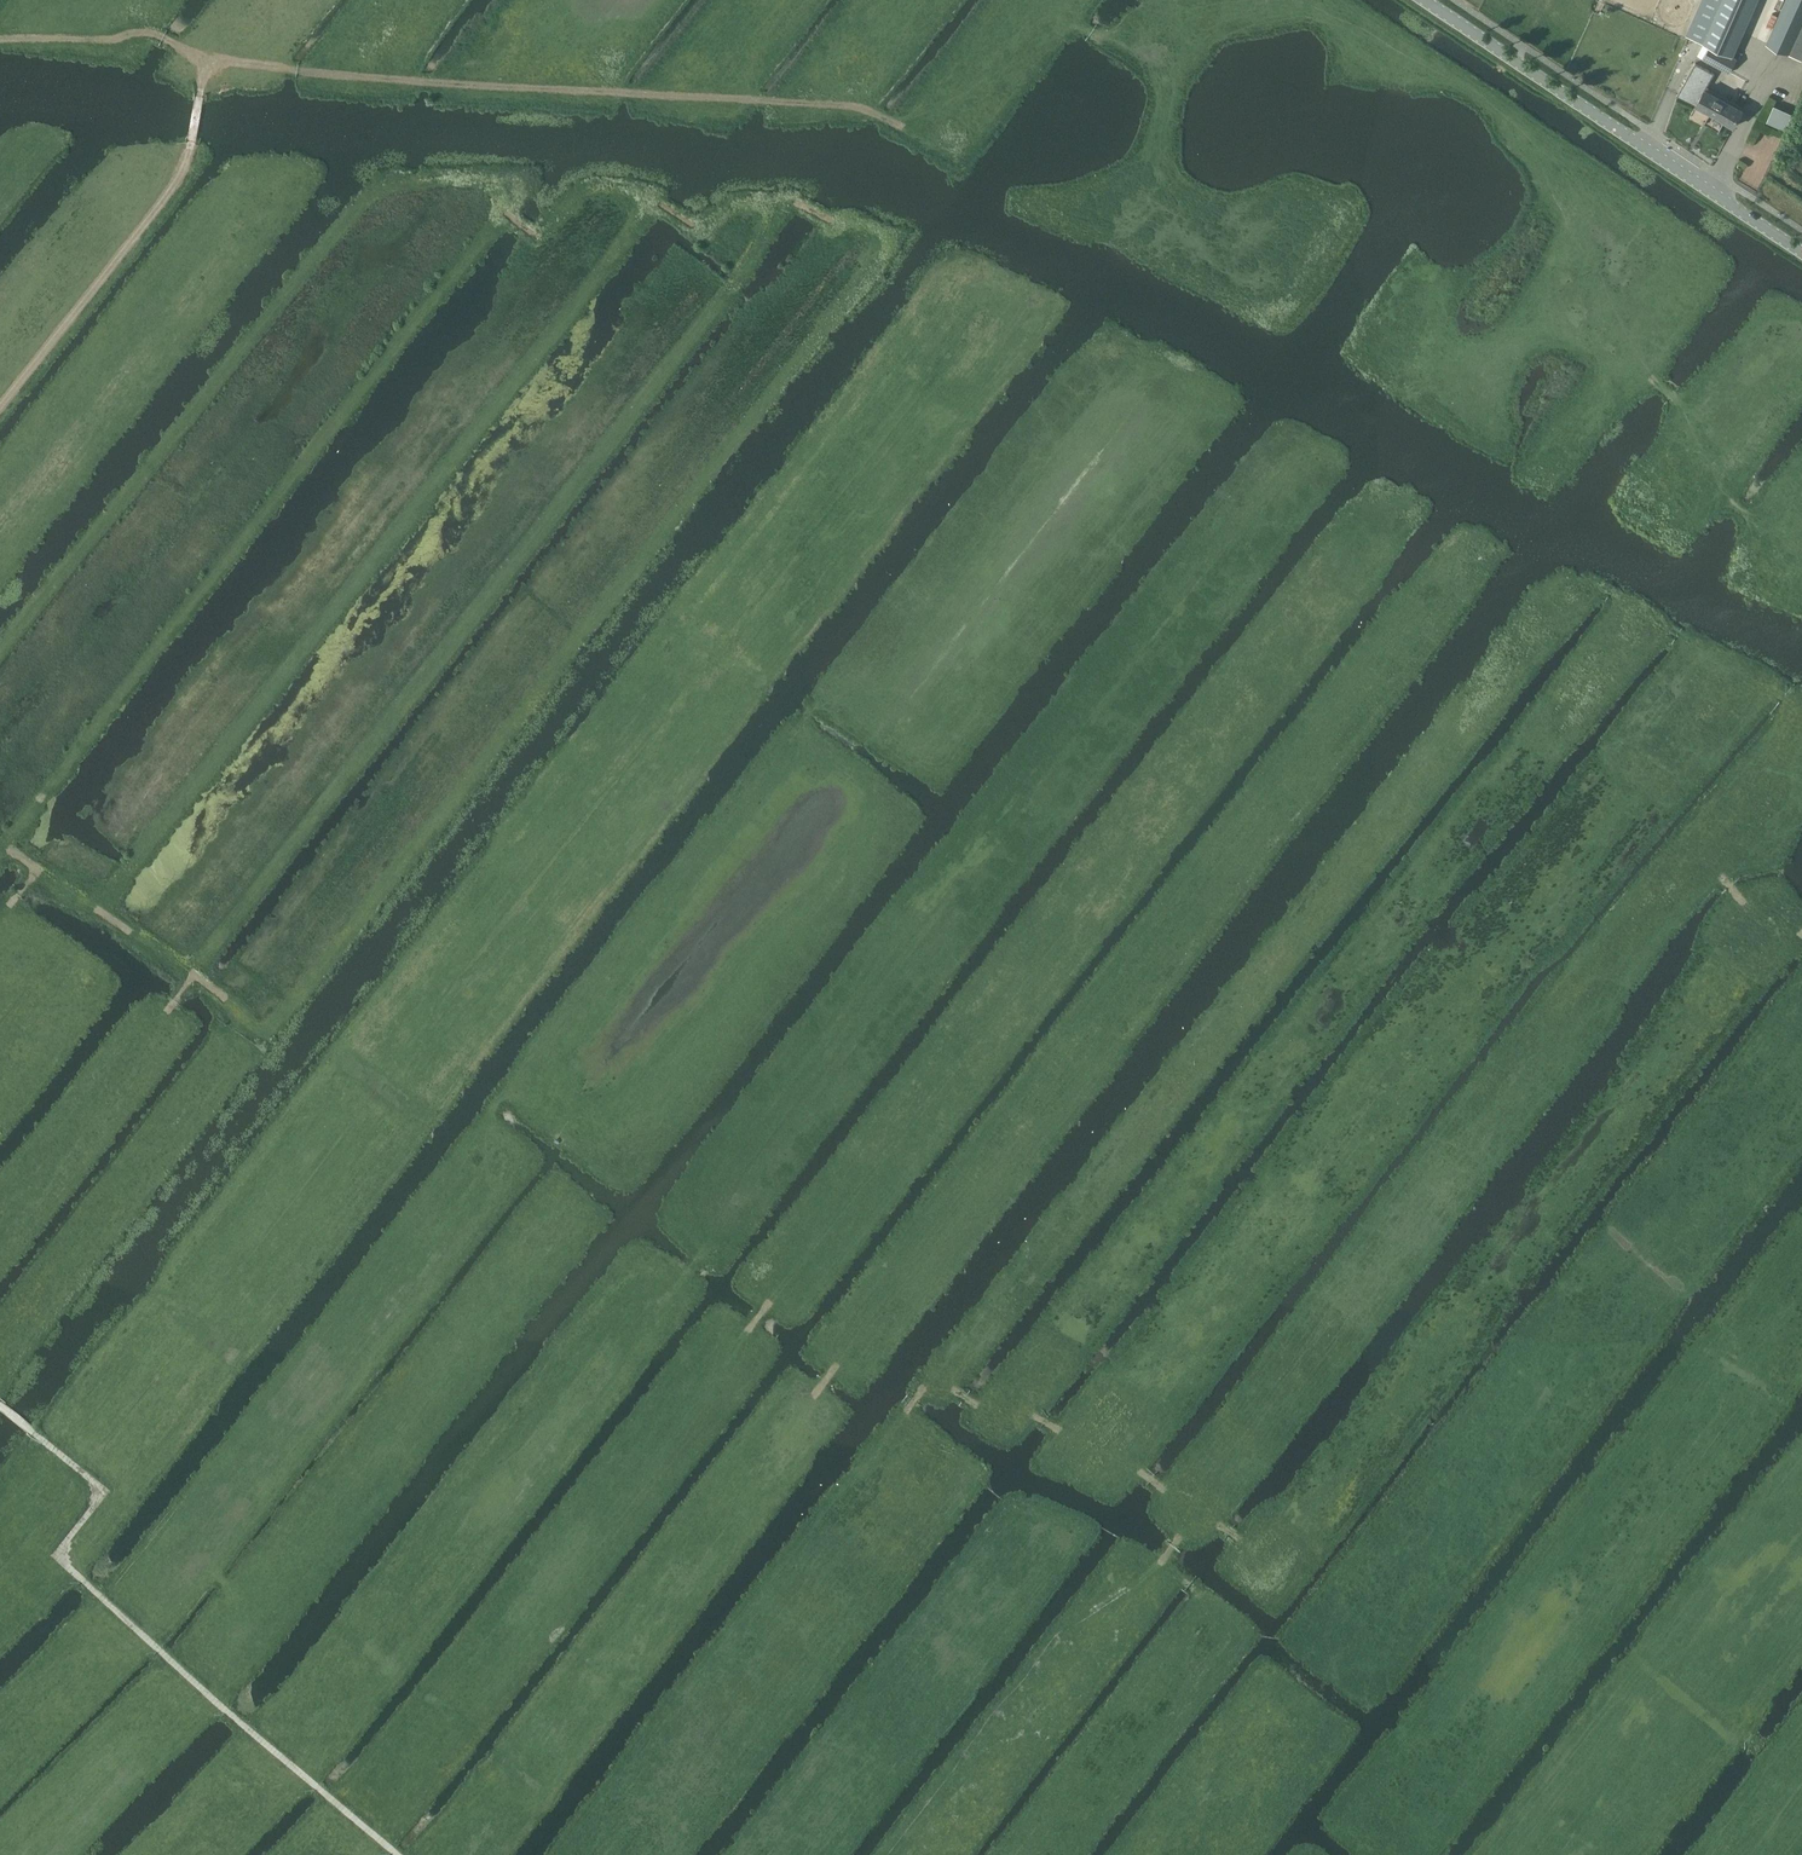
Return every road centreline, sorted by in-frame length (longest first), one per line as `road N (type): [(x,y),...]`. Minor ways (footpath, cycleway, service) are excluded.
road 1 (track): [(905,127),(861,105),(207,60)]
road 2 (track): [(397,1854),(57,1557),(99,1485),(0,1406)]
road 3 (unclassified): [(1801,251),(1426,0)]
road 4 (track): [(207,60),(190,147),(167,192),(0,403)]
road 5 (track): [(207,60),(158,32),(137,30),(120,38),(0,39)]

